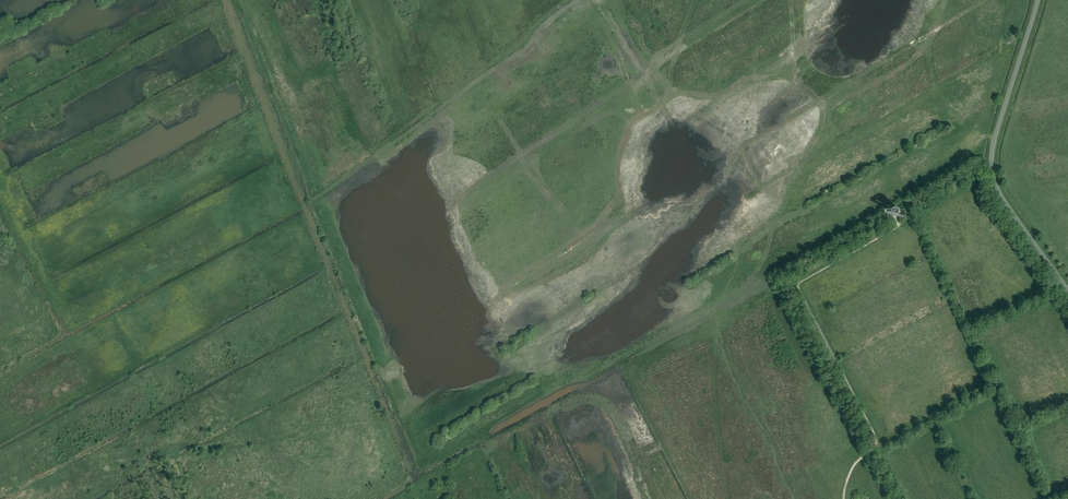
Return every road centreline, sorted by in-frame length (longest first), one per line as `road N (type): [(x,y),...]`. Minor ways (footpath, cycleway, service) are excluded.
road 1 (unclassified): [(1067,290),(998,190),(991,164),(1038,0)]

